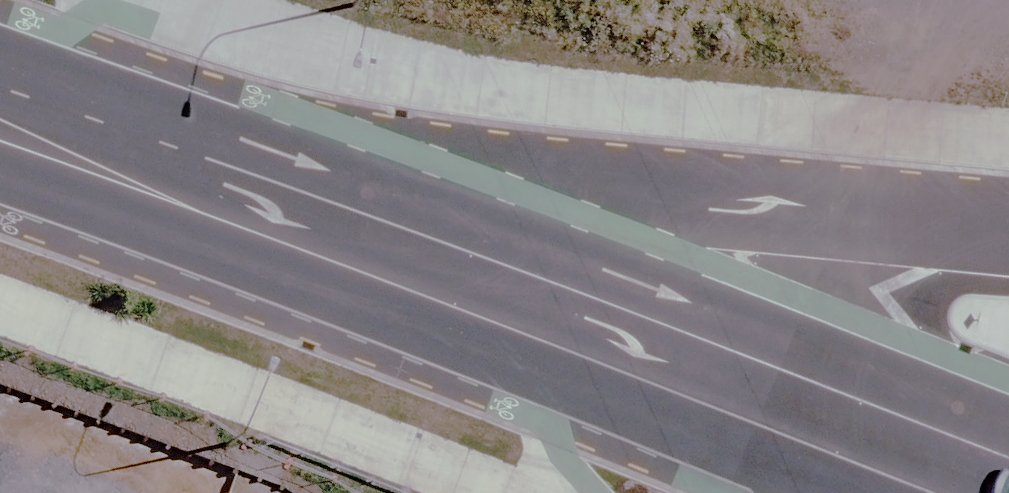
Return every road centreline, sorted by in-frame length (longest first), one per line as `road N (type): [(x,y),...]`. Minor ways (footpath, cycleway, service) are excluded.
road 1 (tertiary): [(4,125),(656,207),(1008,234)]
road 2 (secondary): [(4,125),(795,407)]
road 3 (secondary): [(795,407),(1008,492)]
road 4 (secondary): [(898,492),(795,407)]

